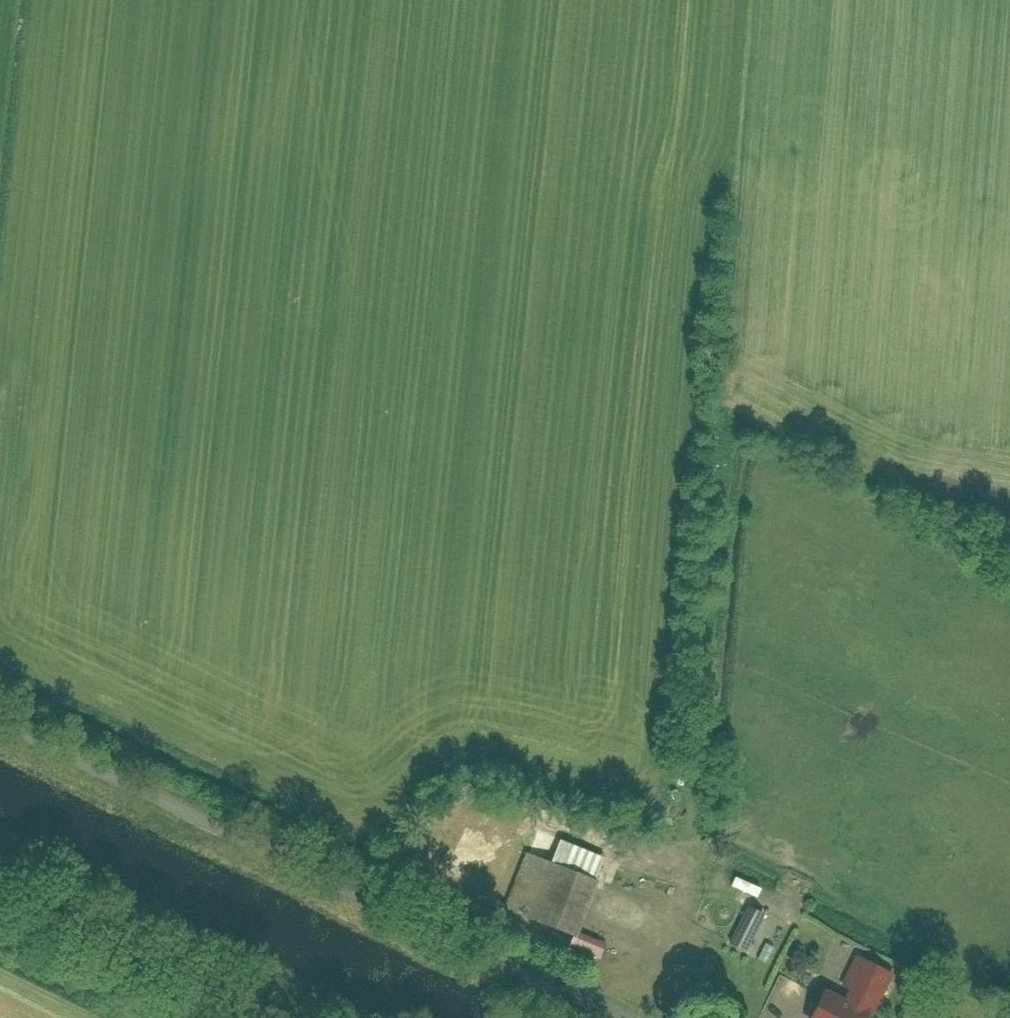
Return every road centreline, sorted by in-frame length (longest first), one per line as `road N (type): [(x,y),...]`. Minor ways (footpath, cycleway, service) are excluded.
road 1 (unclassified): [(0,721),(620,1017)]
road 2 (track): [(280,1017),(0,879)]

